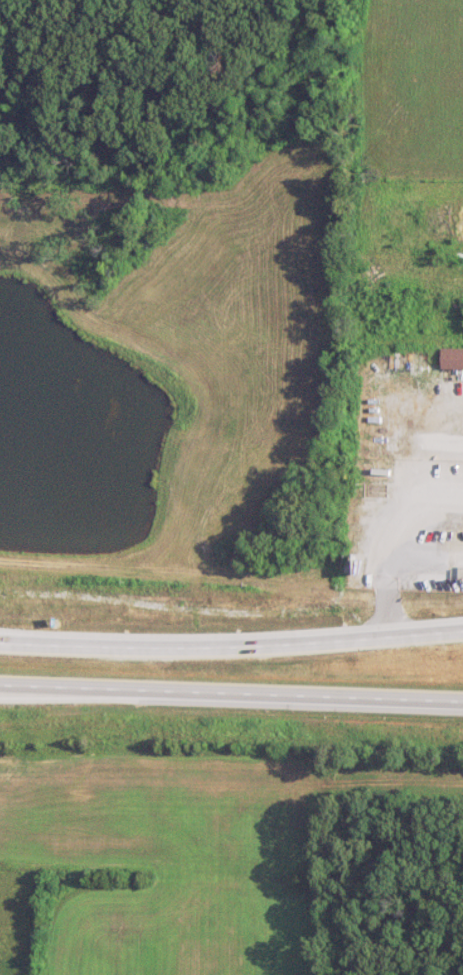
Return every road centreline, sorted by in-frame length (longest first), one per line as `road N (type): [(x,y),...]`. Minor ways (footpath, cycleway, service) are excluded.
road 1 (trunk): [(462,633),(272,649),(0,646)]
road 2 (trunk): [(0,682),(462,703)]

